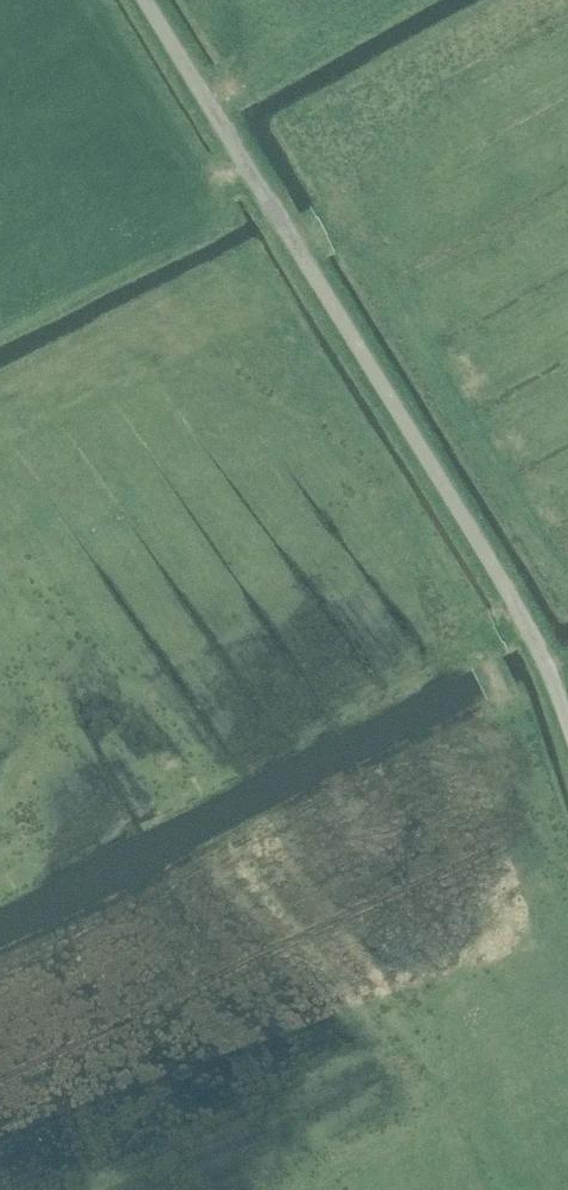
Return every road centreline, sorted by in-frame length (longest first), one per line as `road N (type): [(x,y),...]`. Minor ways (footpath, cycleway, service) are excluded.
road 1 (unclassified): [(567,737),(539,646),(145,0)]

